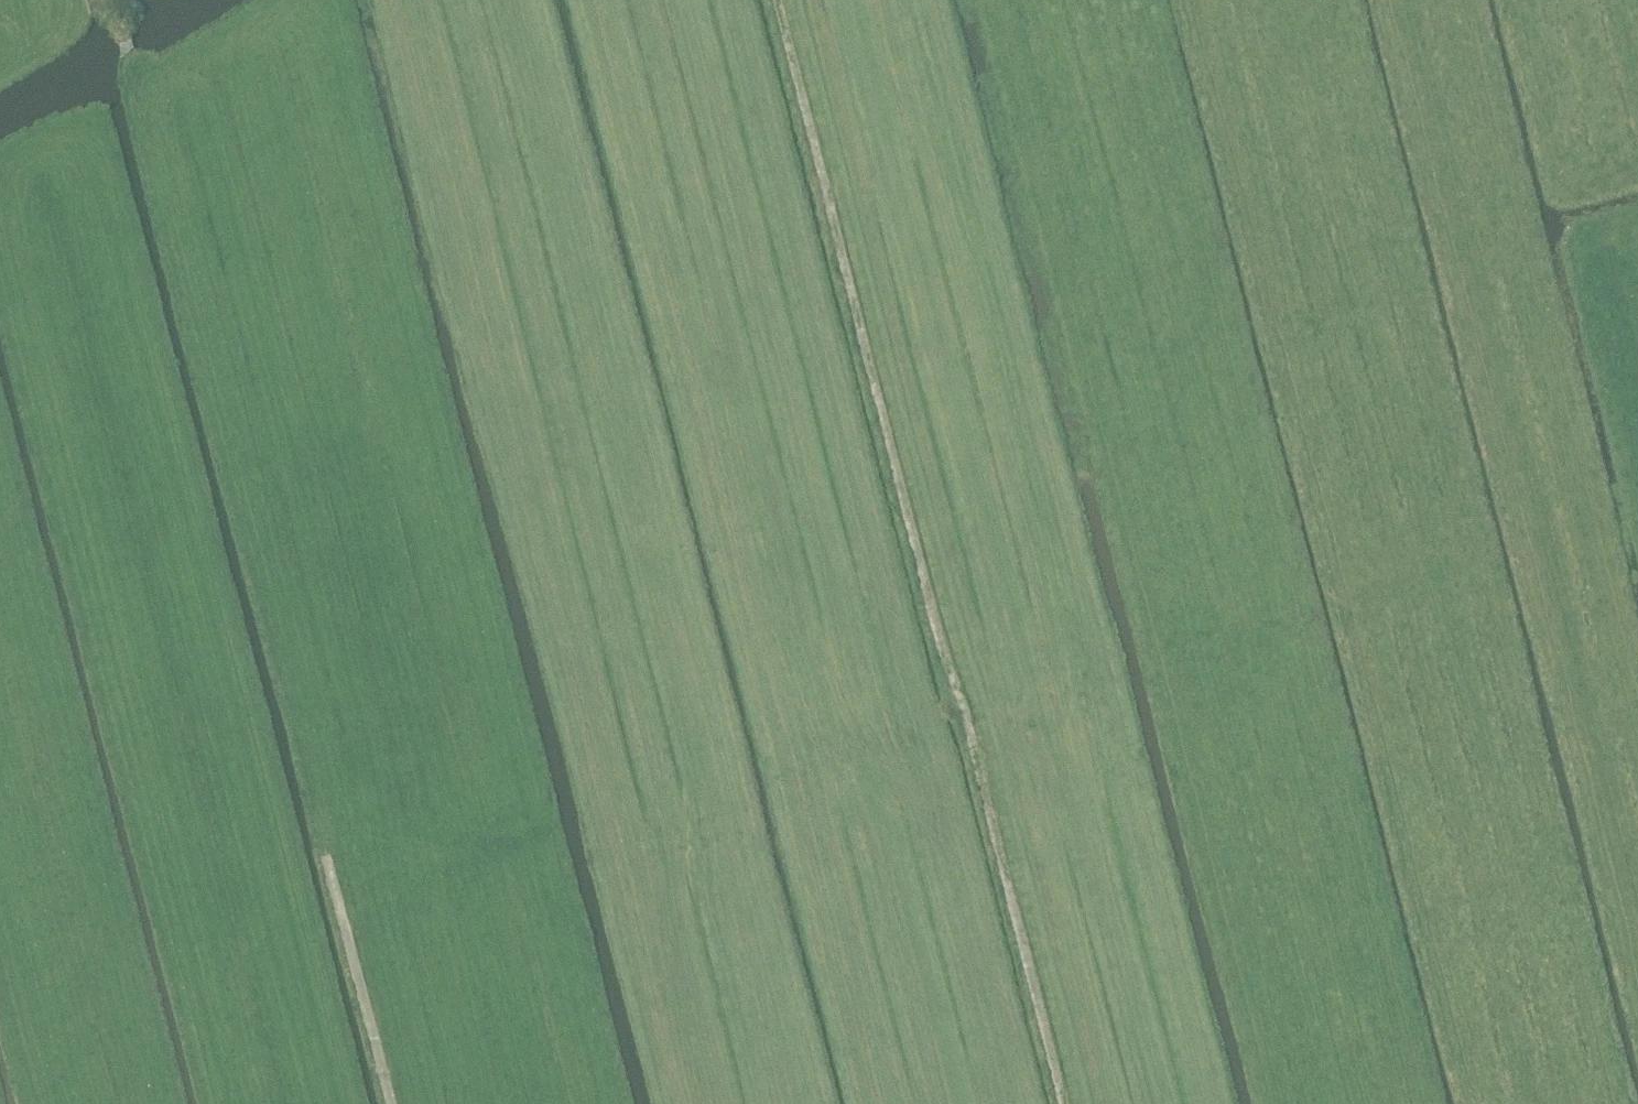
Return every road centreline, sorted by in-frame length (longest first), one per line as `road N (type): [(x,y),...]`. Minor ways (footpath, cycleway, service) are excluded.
road 1 (track): [(1062,1103),(781,0)]
road 2 (track): [(389,1103),(328,865)]

